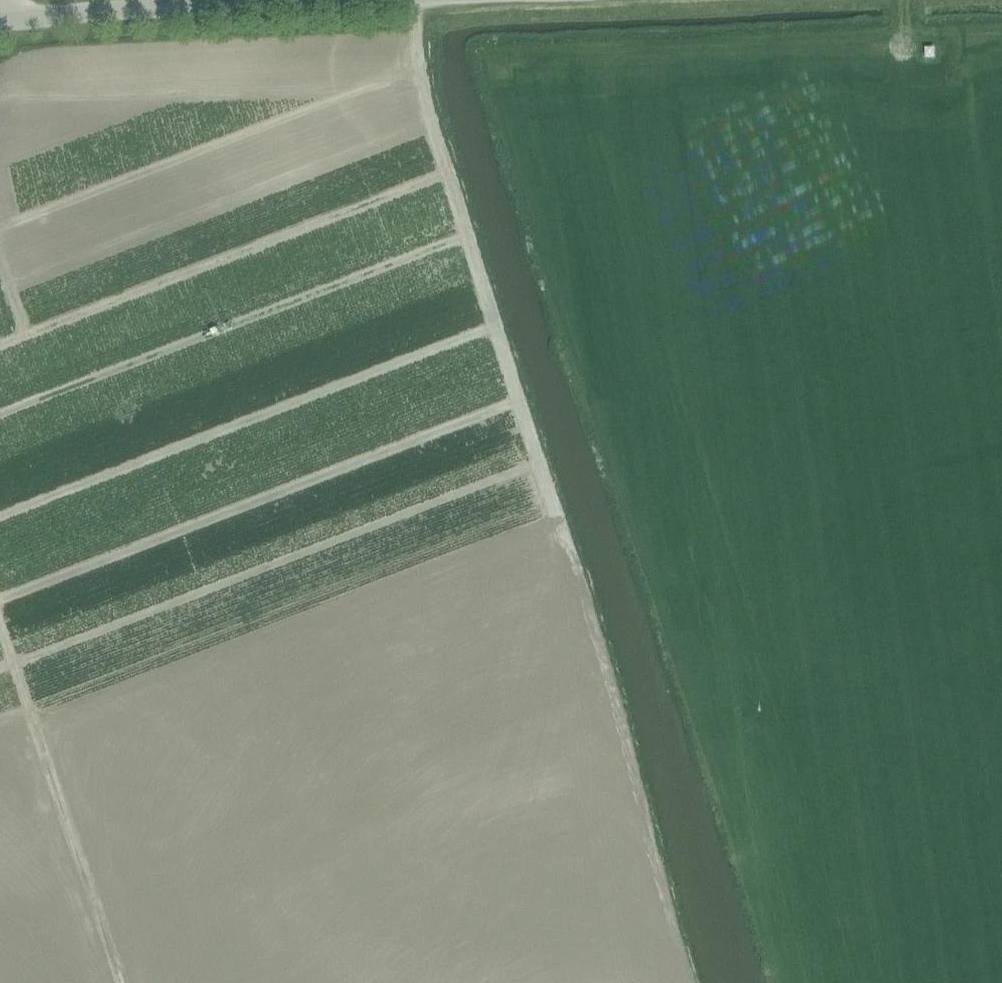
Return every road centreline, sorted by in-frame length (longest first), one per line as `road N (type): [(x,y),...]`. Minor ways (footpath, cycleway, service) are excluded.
road 1 (unclassified): [(0,29),(492,0)]

